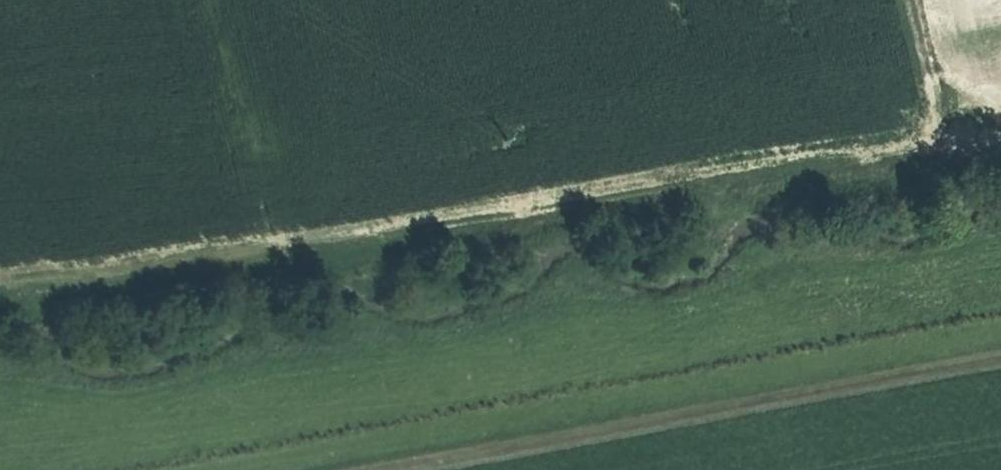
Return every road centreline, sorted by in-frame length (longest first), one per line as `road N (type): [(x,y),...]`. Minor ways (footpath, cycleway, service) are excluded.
road 1 (track): [(0,280),(108,272),(1000,130)]
road 2 (track): [(1000,355),(313,469)]
road 3 (track): [(945,136),(911,0)]

